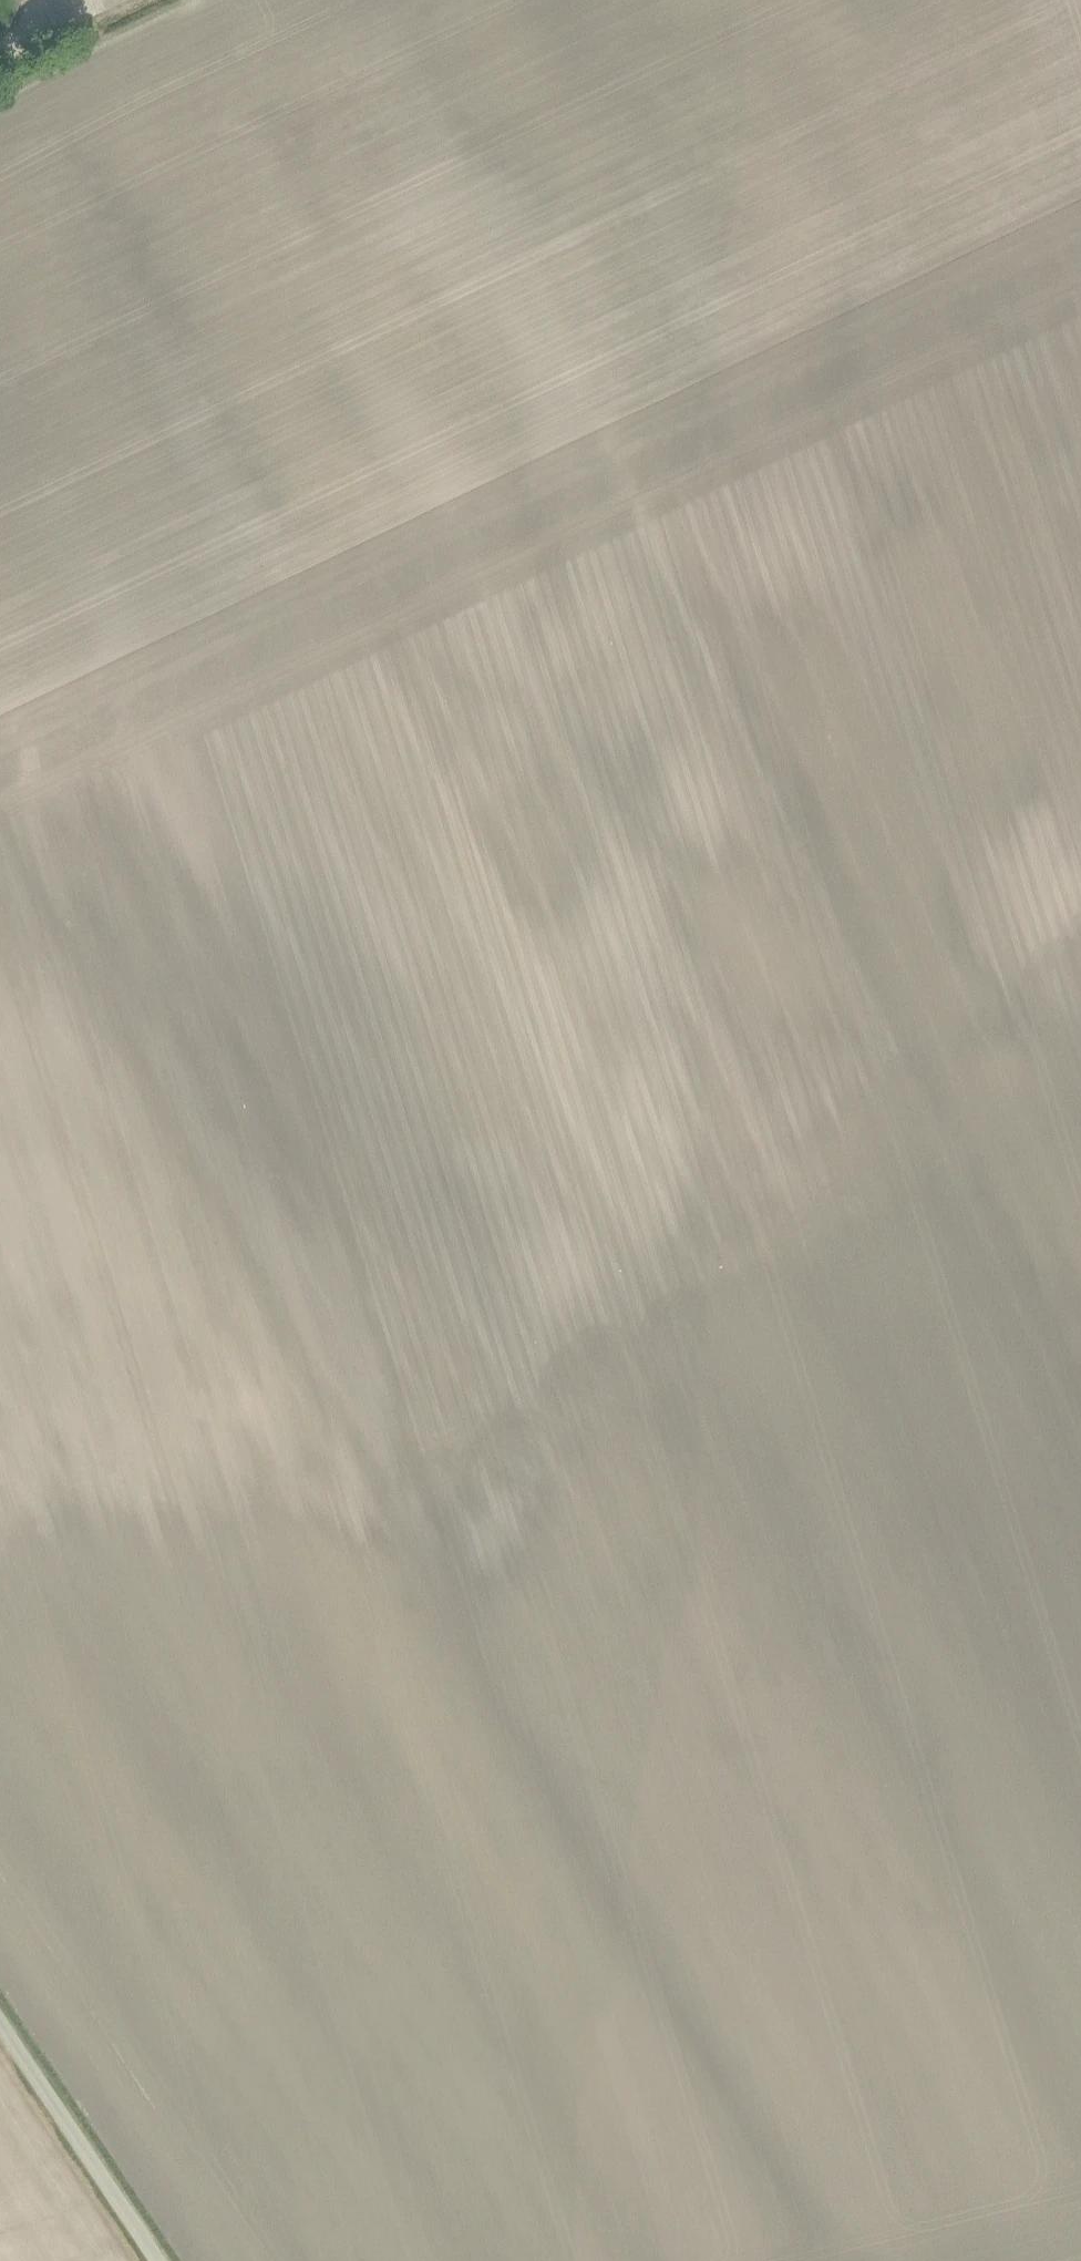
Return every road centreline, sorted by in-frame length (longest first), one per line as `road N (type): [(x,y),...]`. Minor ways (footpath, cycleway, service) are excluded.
road 1 (unclassified): [(160,2260),(0,2019)]
road 2 (unclassified): [(0,54),(112,0)]

